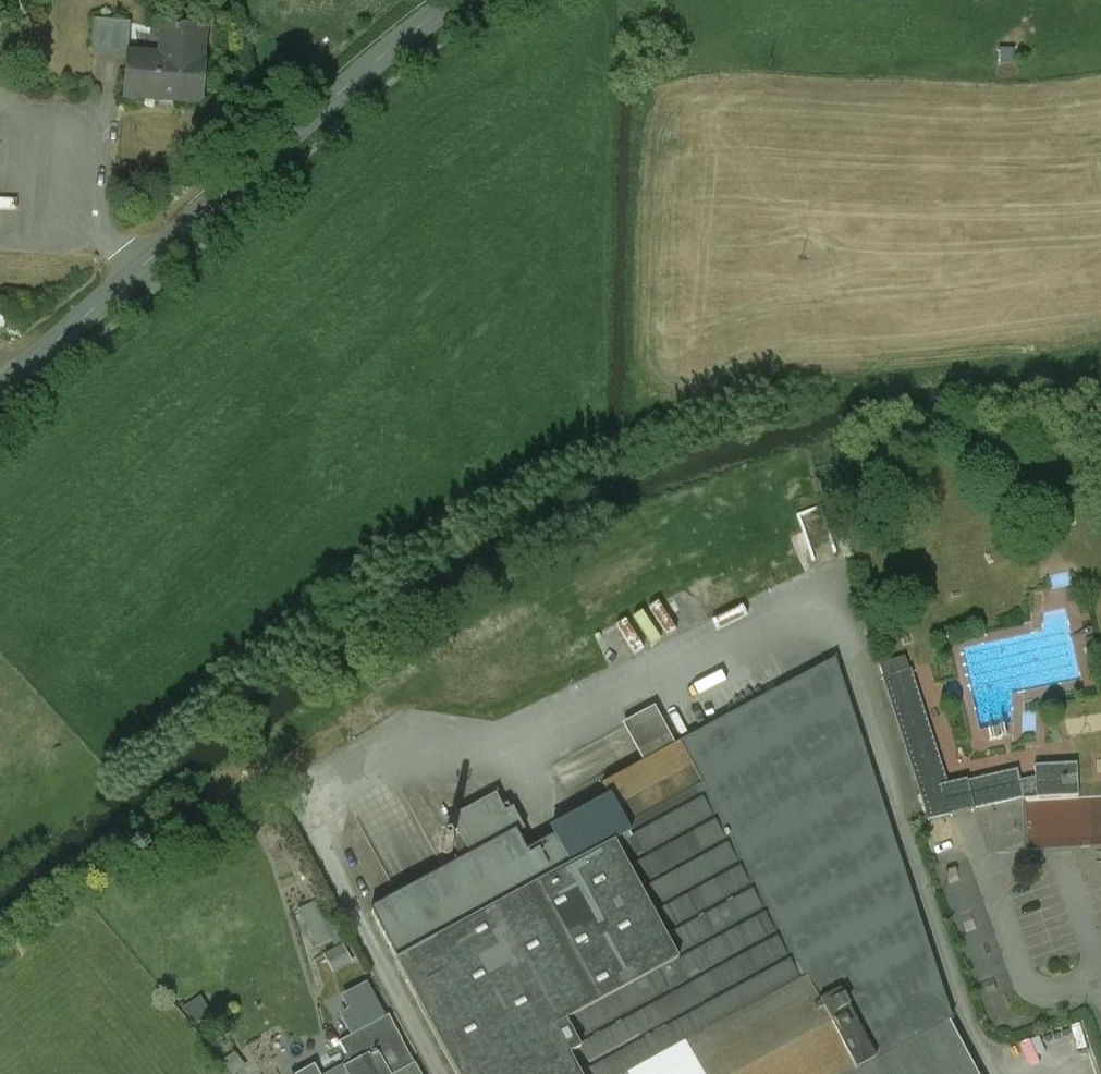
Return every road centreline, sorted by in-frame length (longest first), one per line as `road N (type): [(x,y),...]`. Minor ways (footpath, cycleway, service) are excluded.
road 1 (tertiary): [(0,392),(295,130),(461,0)]

